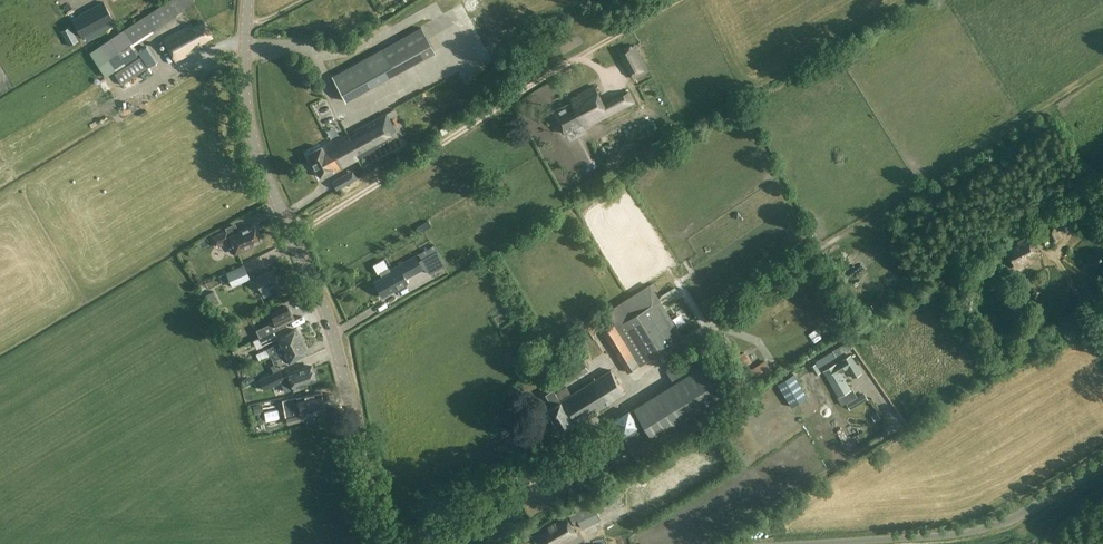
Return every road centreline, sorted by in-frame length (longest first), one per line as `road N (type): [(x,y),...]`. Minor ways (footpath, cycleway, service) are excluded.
road 1 (tertiary): [(379,543),(332,336),(251,138),(248,0)]
road 2 (track): [(716,313),(1102,72)]
road 3 (unclassified): [(830,543),(984,530),(1102,466)]
road 4 (track): [(897,429),(1075,323),(1083,305),(1056,256)]
road 5 (track): [(245,44),(217,47),(118,99)]

